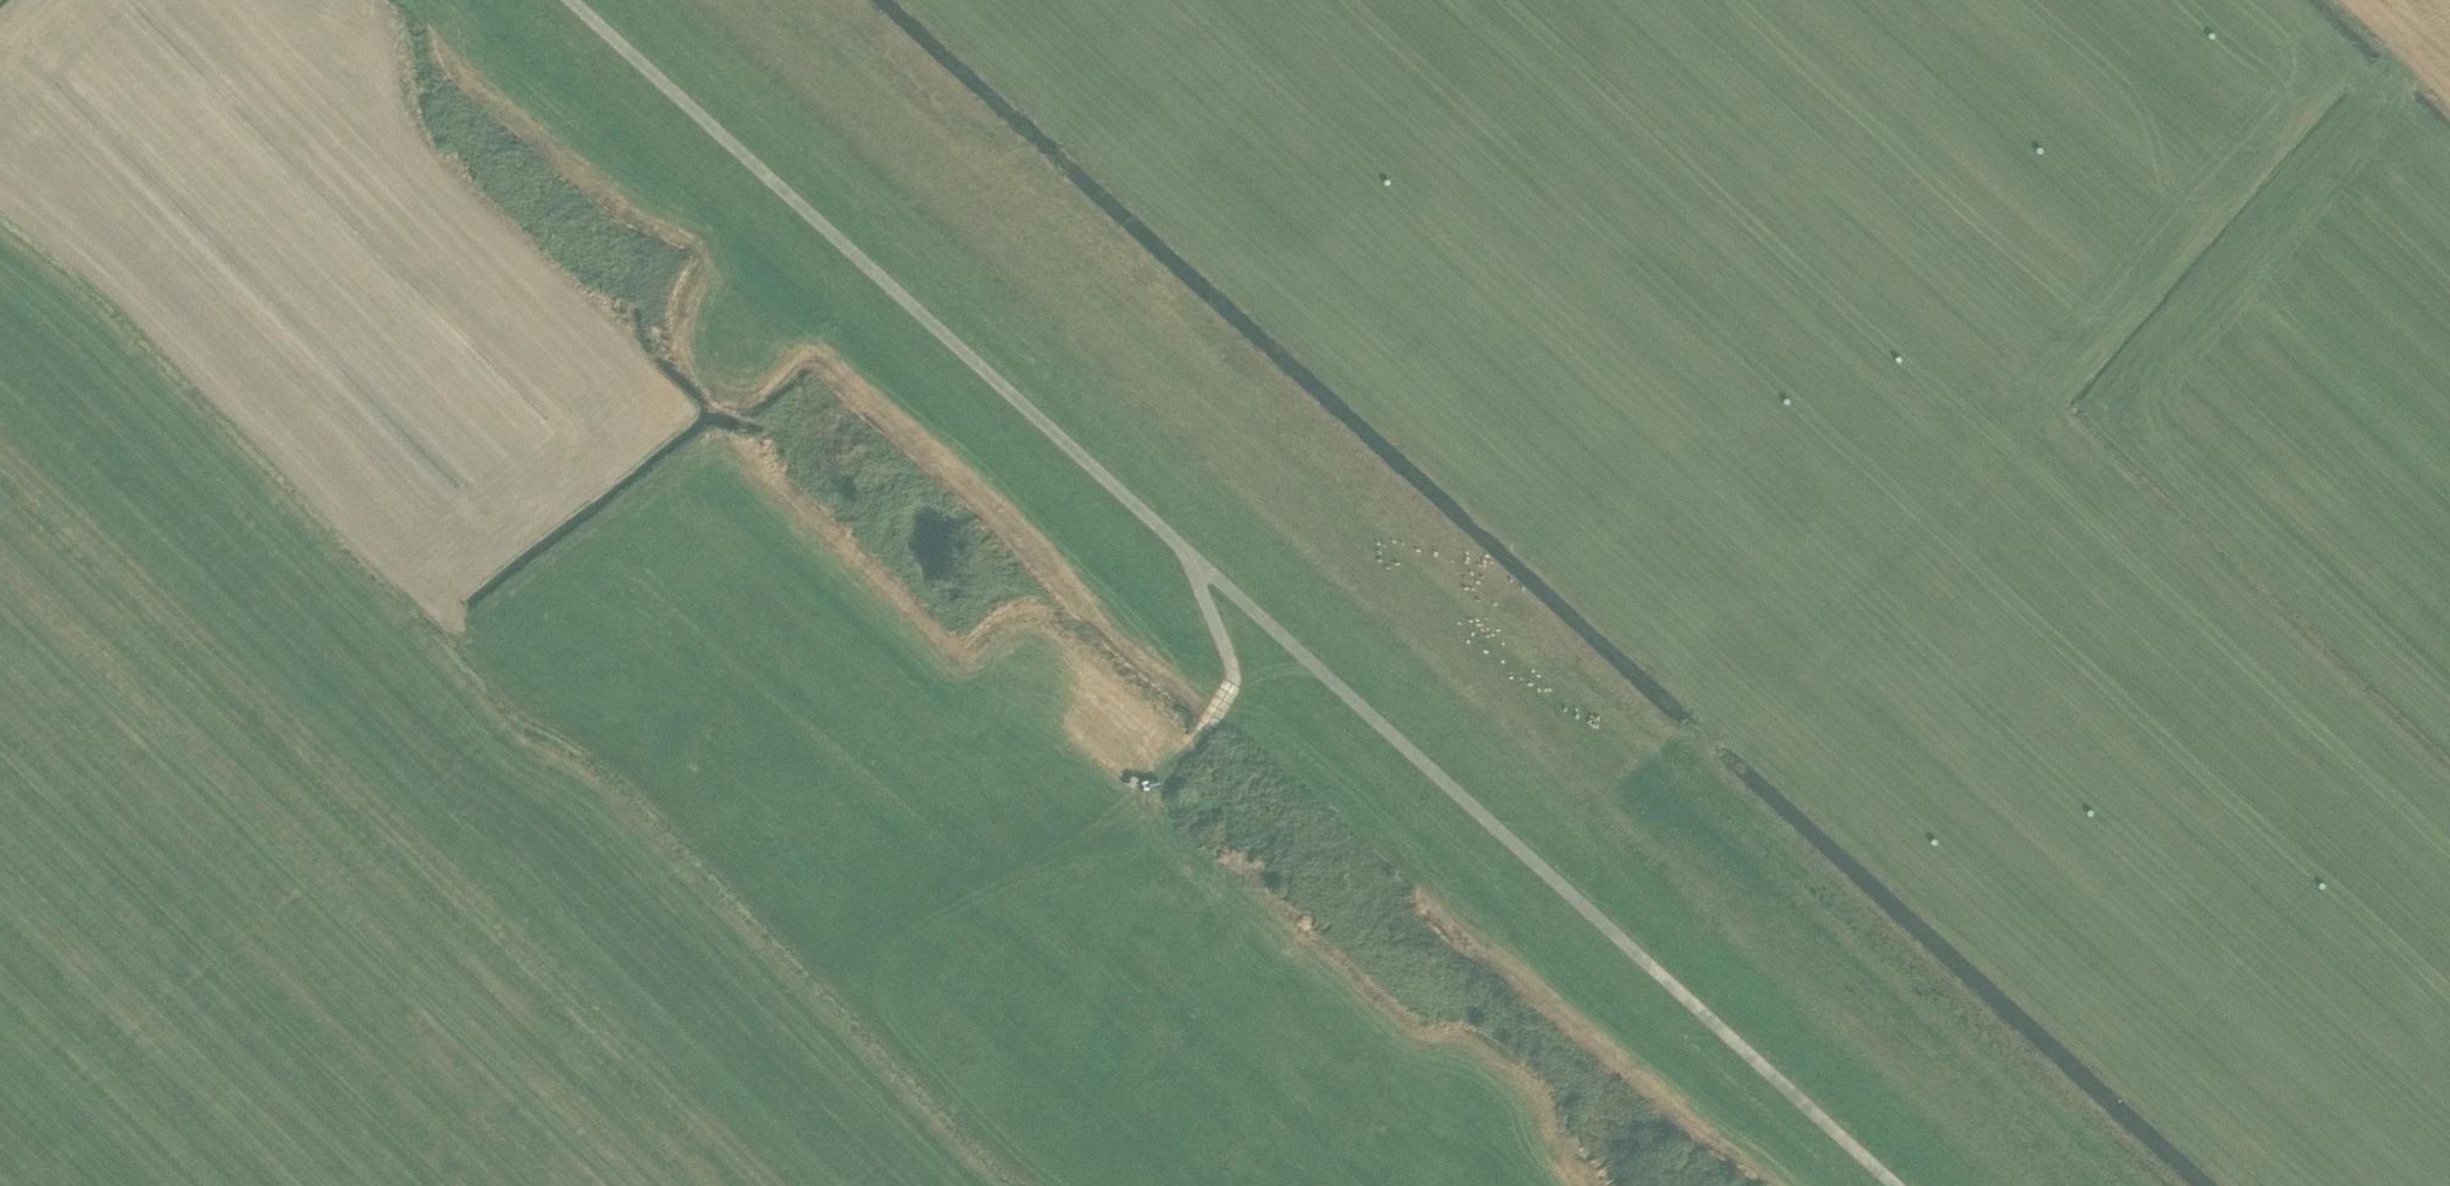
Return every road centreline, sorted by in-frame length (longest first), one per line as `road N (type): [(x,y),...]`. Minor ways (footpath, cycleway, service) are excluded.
road 1 (track): [(578,0),(1902,1185)]

